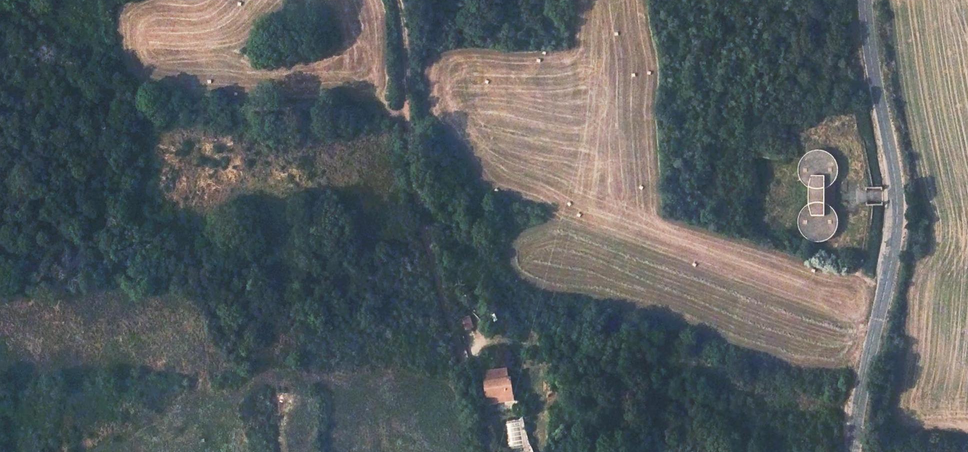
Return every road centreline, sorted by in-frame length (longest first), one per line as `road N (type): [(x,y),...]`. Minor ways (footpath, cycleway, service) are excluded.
road 1 (track): [(399,0),(415,197),(489,451)]
road 2 (secondary): [(865,0),(897,220),(854,451)]

